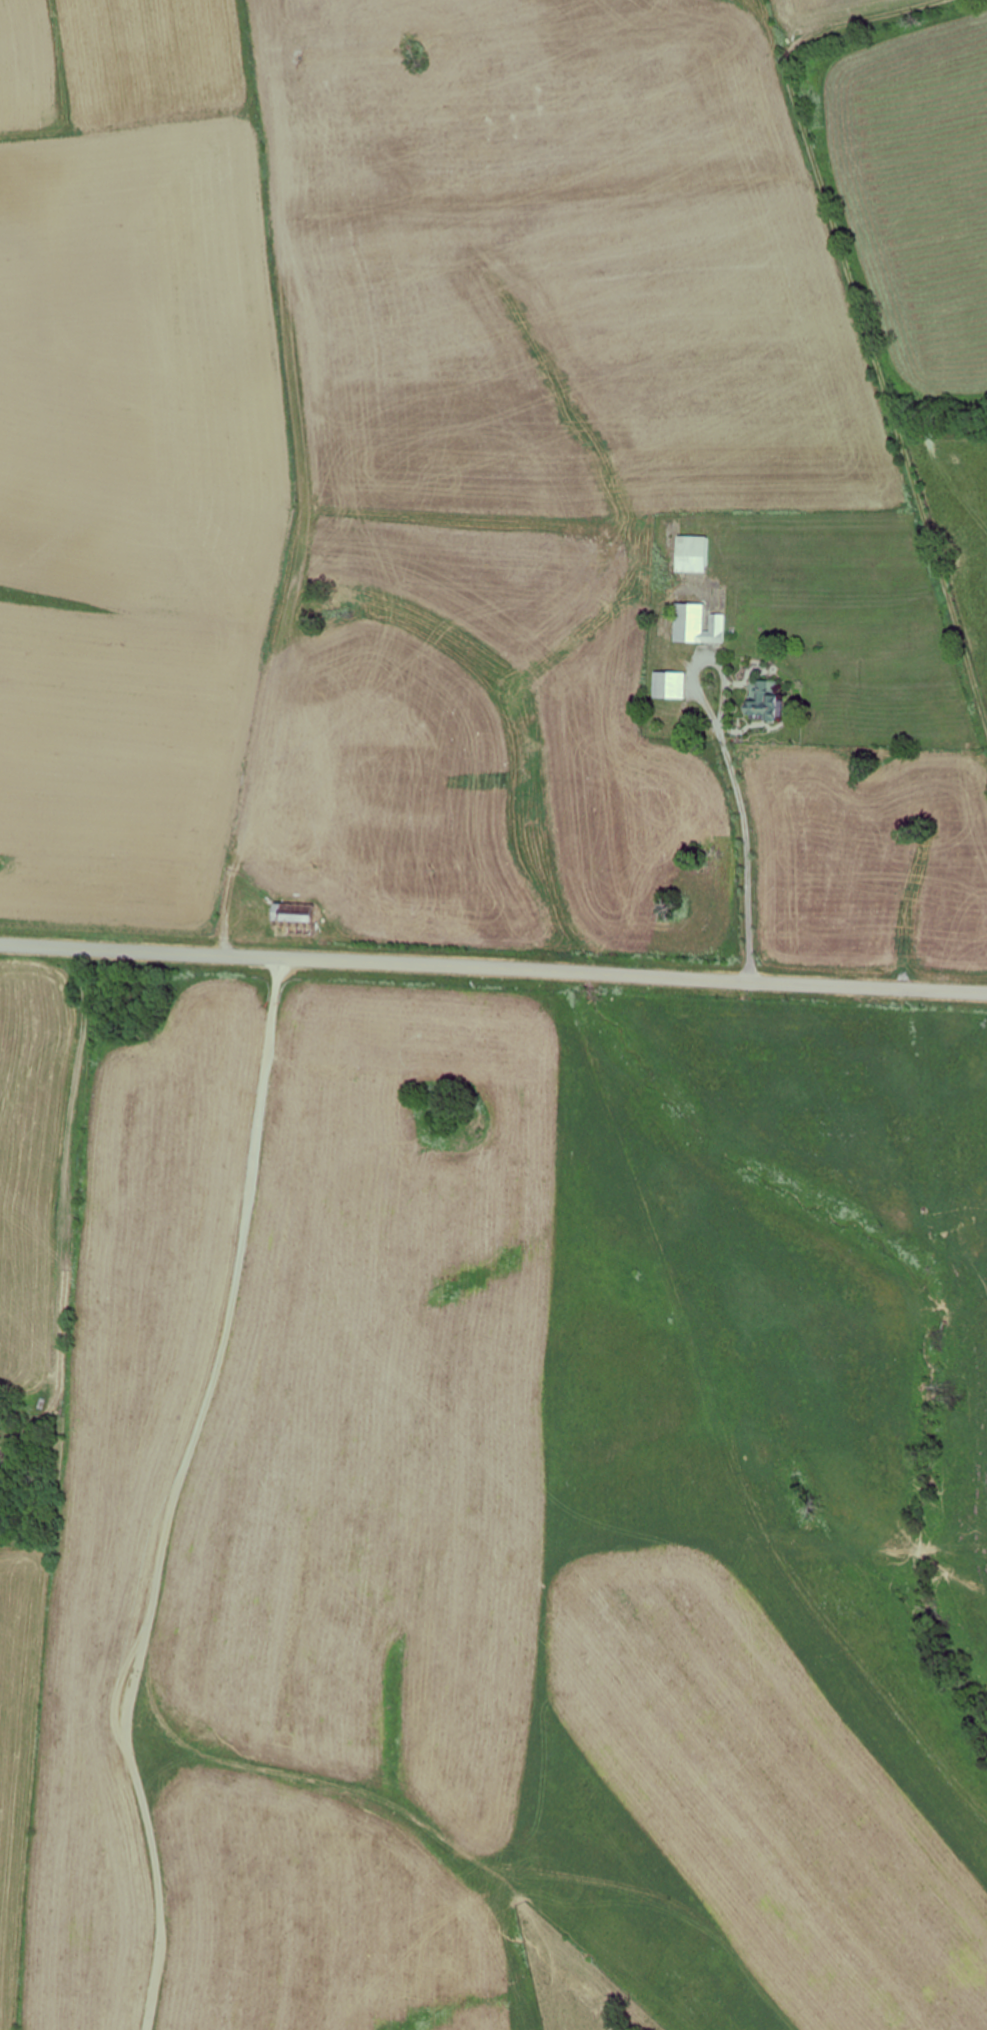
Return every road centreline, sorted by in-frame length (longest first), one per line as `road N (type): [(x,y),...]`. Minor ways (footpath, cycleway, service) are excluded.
road 1 (residential): [(128,2029),(111,1725),(139,1643),(264,1123),(270,1052),(293,959)]
road 2 (secondary): [(986,994),(0,945)]
road 3 (residential): [(764,984),(777,795),(721,637)]

